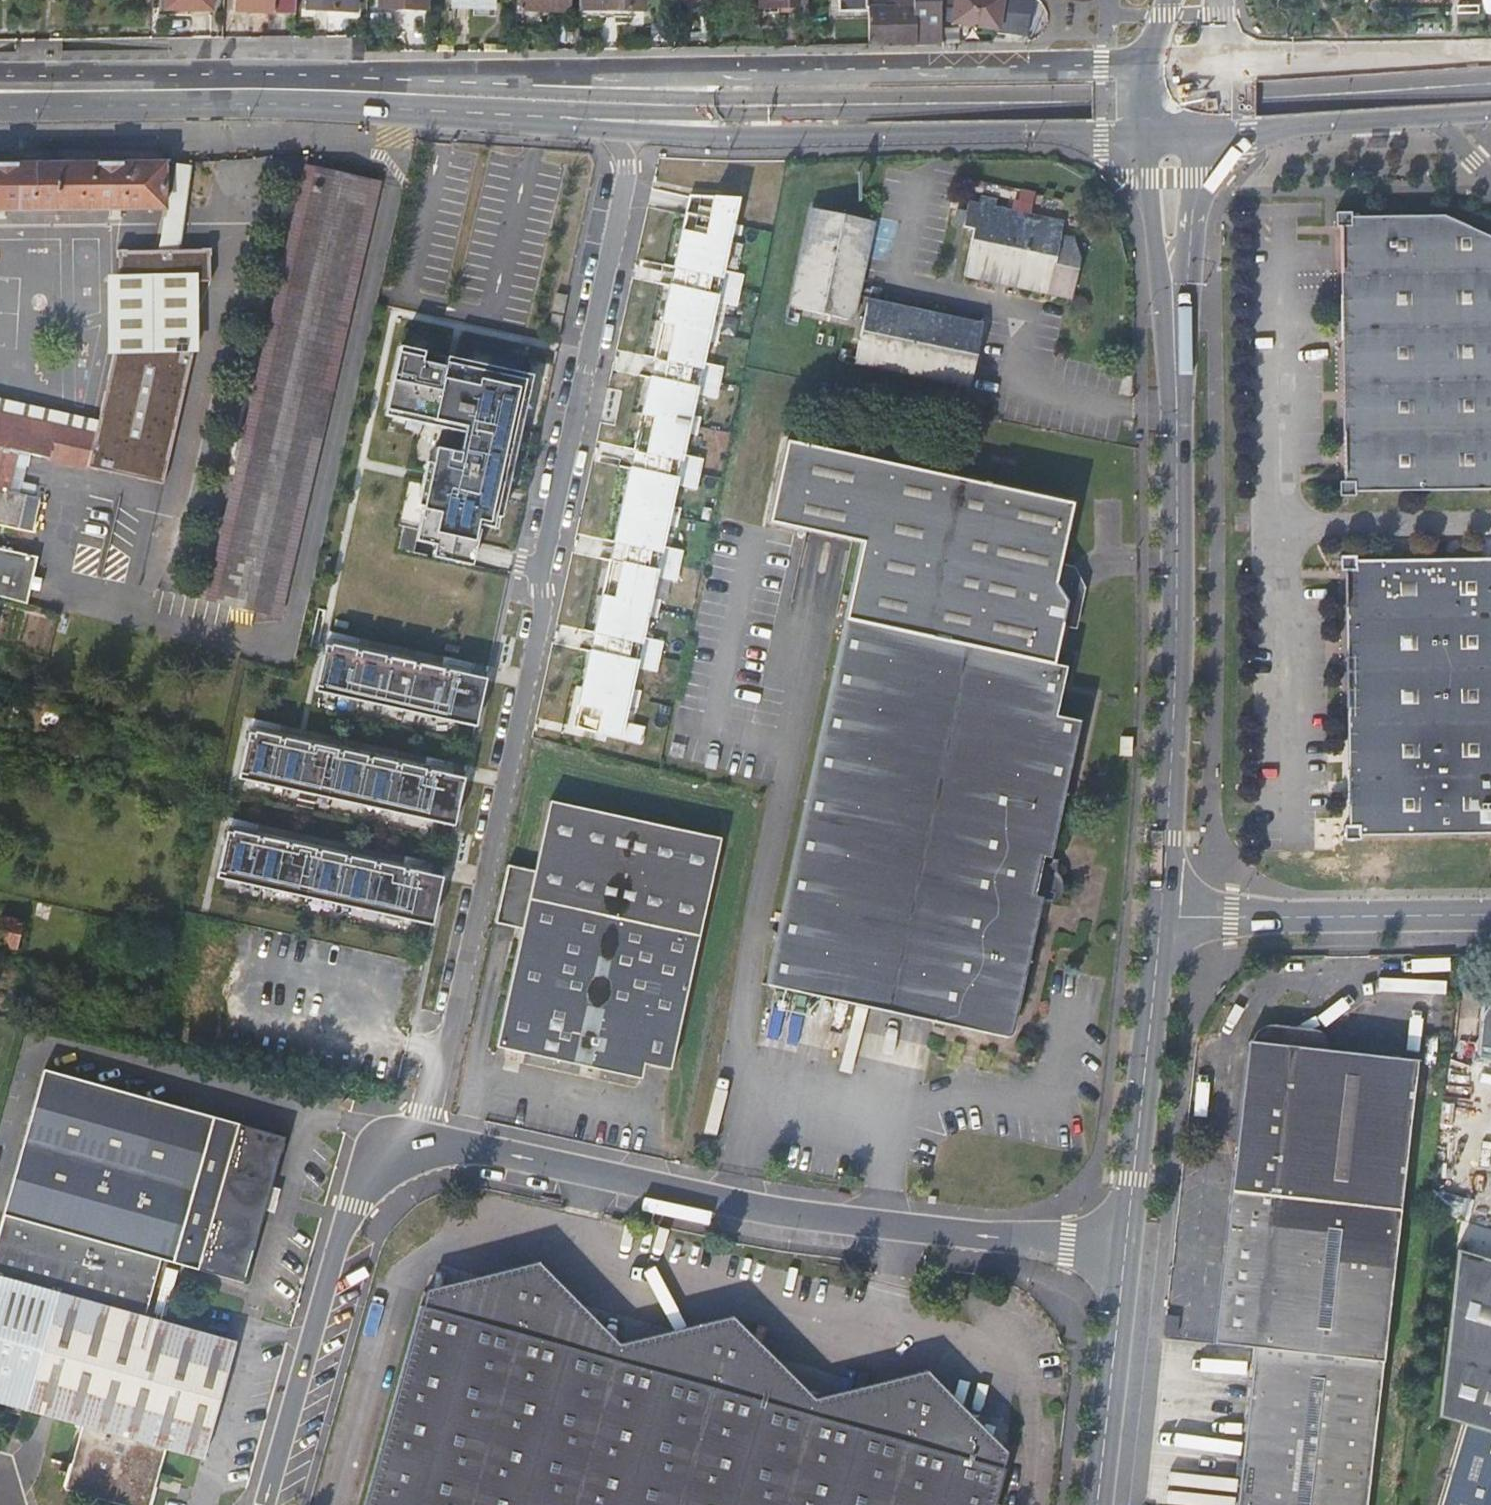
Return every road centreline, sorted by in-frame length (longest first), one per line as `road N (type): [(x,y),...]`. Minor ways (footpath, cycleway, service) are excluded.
road 1 (residential): [(616,129),(634,169),(543,570),(546,606),(429,1144)]
road 2 (secondary): [(1490,76),(1257,92),(930,98),(518,89)]
road 3 (secondary): [(561,117),(1091,111),(1490,92)]
road 4 (unclassified): [(1125,1253),(789,1215),(429,1144)]
road 5 (secondary): [(1149,65),(729,71),(518,89)]
road 6 (secondary): [(0,108),(285,104),(561,117)]
road 7 (secondary): [(1179,381),(1181,583),(1162,917)]
road 8 (secondary): [(616,129),(770,140),(1149,136)]
road 9 (secondary): [(518,89),(271,75),(0,77)]
road 10 (unclassified): [(429,1144),(376,1135),(269,1504)]
road 11 (secondary): [(1162,917),(1125,1253)]
road 12 (unclassified): [(1162,917),(1490,918)]
road 13 (secondary): [(1490,53),(1210,64)]
road 14 (secondary): [(1125,1253),(1096,1504)]
road 15 (secondary): [(1179,381),(1209,135)]
road 16 (secondary): [(1149,136),(1179,381)]
road 17 (secondary): [(1209,135),(1441,118)]

